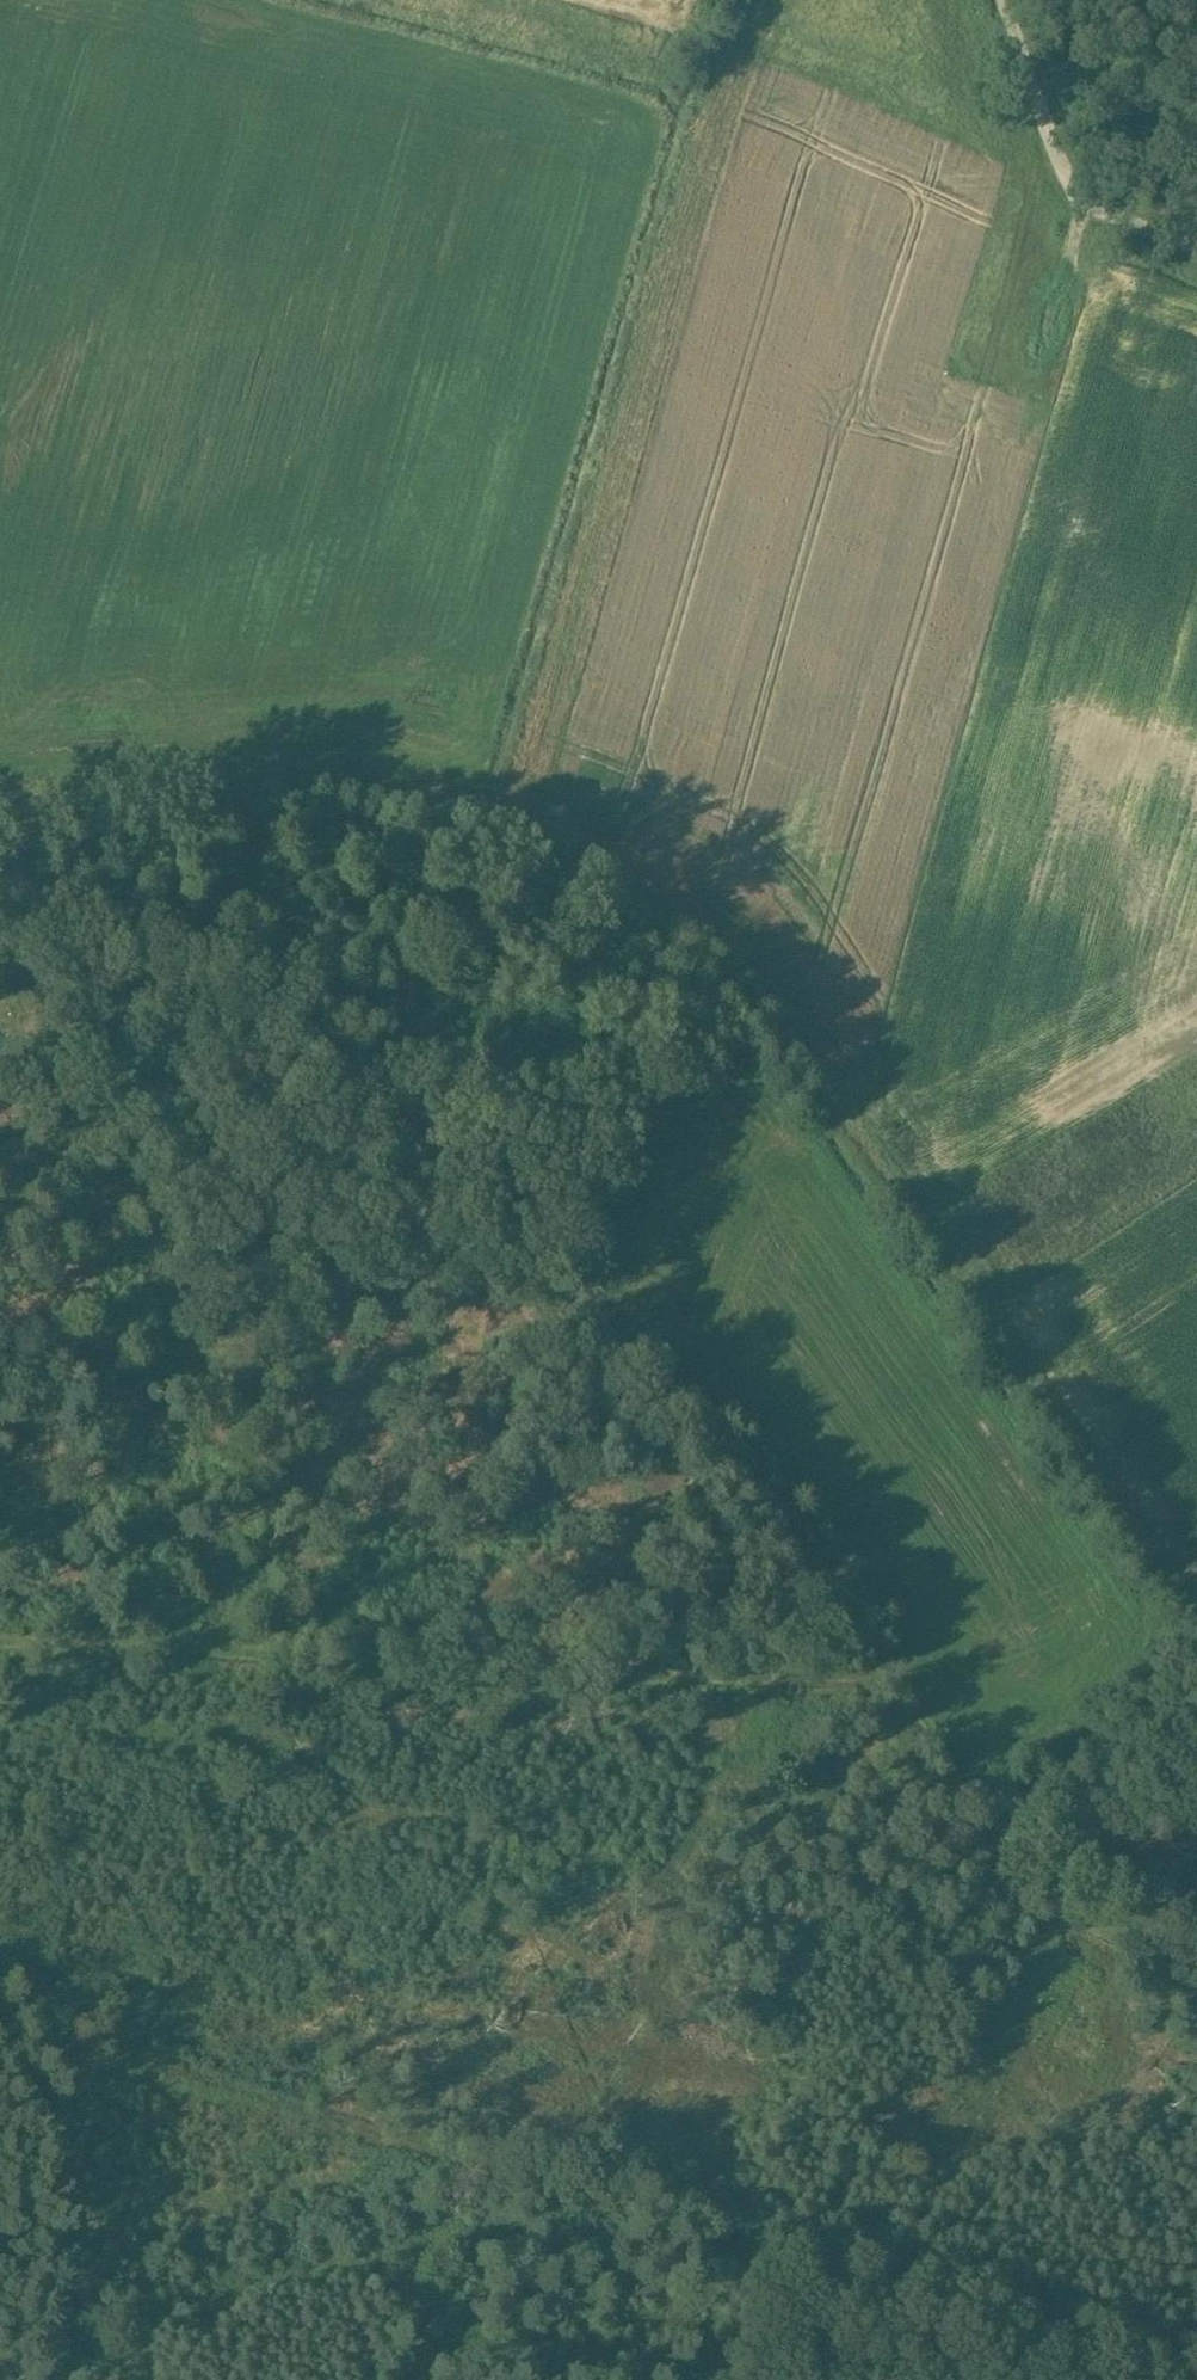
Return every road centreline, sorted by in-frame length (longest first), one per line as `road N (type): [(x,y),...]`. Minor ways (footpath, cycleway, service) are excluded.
road 1 (unclassified): [(1000,0),(1068,183),(1090,214),(1196,252)]

